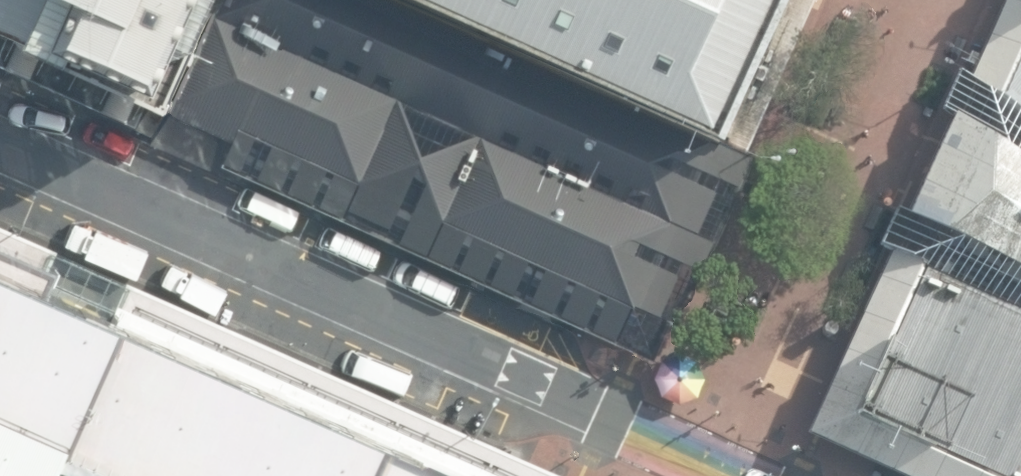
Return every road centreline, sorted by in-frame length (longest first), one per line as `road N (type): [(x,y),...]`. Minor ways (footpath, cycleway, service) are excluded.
road 1 (tertiary): [(741,475),(0,148)]

